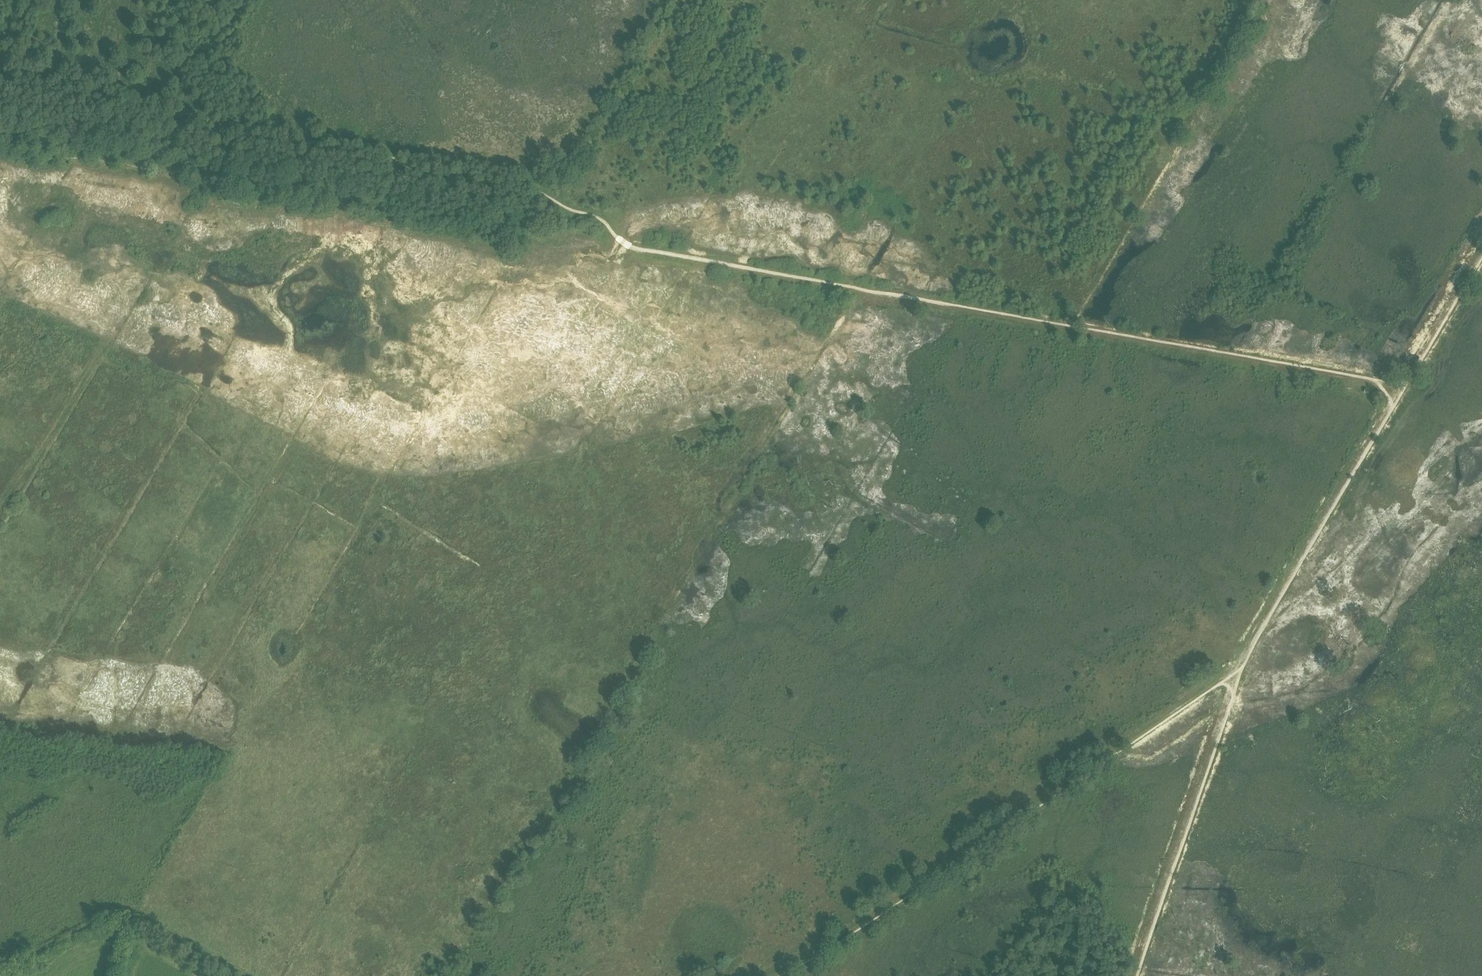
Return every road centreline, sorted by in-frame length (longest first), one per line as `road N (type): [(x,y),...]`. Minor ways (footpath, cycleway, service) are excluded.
road 1 (track): [(1481,248),(1249,639),(1132,975)]

